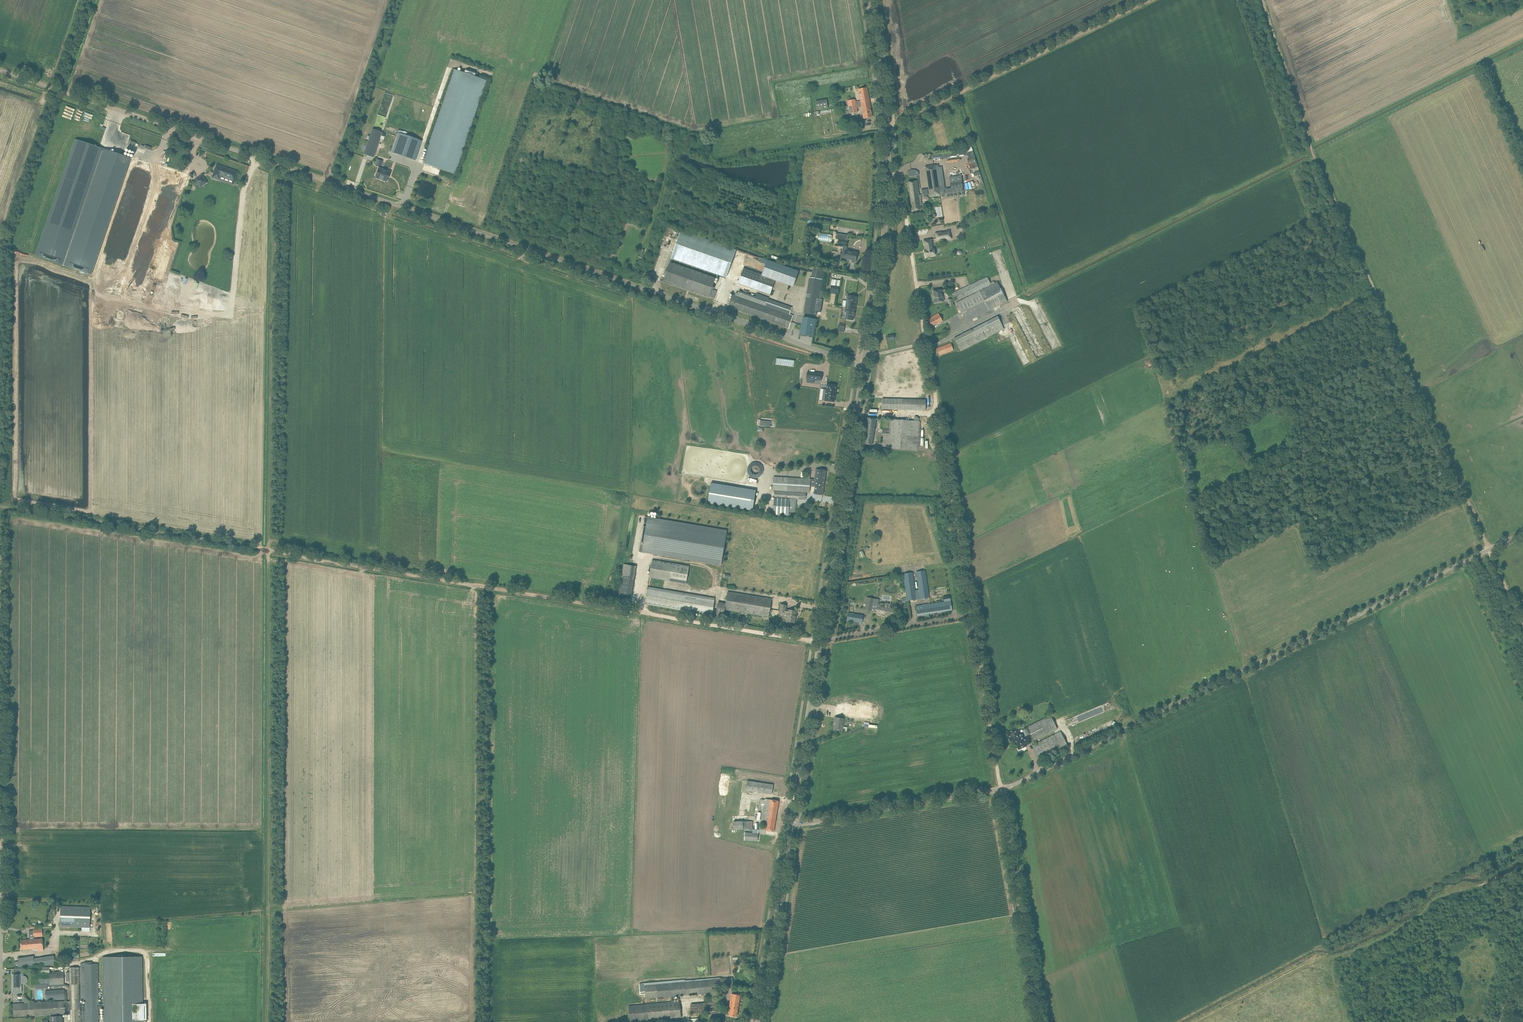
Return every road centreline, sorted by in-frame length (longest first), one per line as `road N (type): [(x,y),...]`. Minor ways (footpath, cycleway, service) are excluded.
road 1 (unclassified): [(864,360),(0,68)]
road 2 (track): [(1000,790),(905,210),(887,198)]
road 3 (track): [(1259,0),(1312,155),(1489,549)]
road 4 (unclassified): [(1000,790),(1522,533)]
road 5 (track): [(828,645),(269,550)]
road 6 (track): [(267,1021),(269,550)]
road 7 (tertiary): [(791,823),(864,360)]
road 8 (track): [(269,550),(277,162)]
road 9 (tertiary): [(864,360),(887,198),(886,126),(868,0)]
road 10 (track): [(1149,0),(879,128)]
road 11 (track): [(269,550),(0,507)]
road 12 (unclassified): [(1039,1021),(1000,790)]
road 13 (unclassified): [(791,823),(1000,790)]
road 14 (tertiary): [(760,1021),(791,823)]

